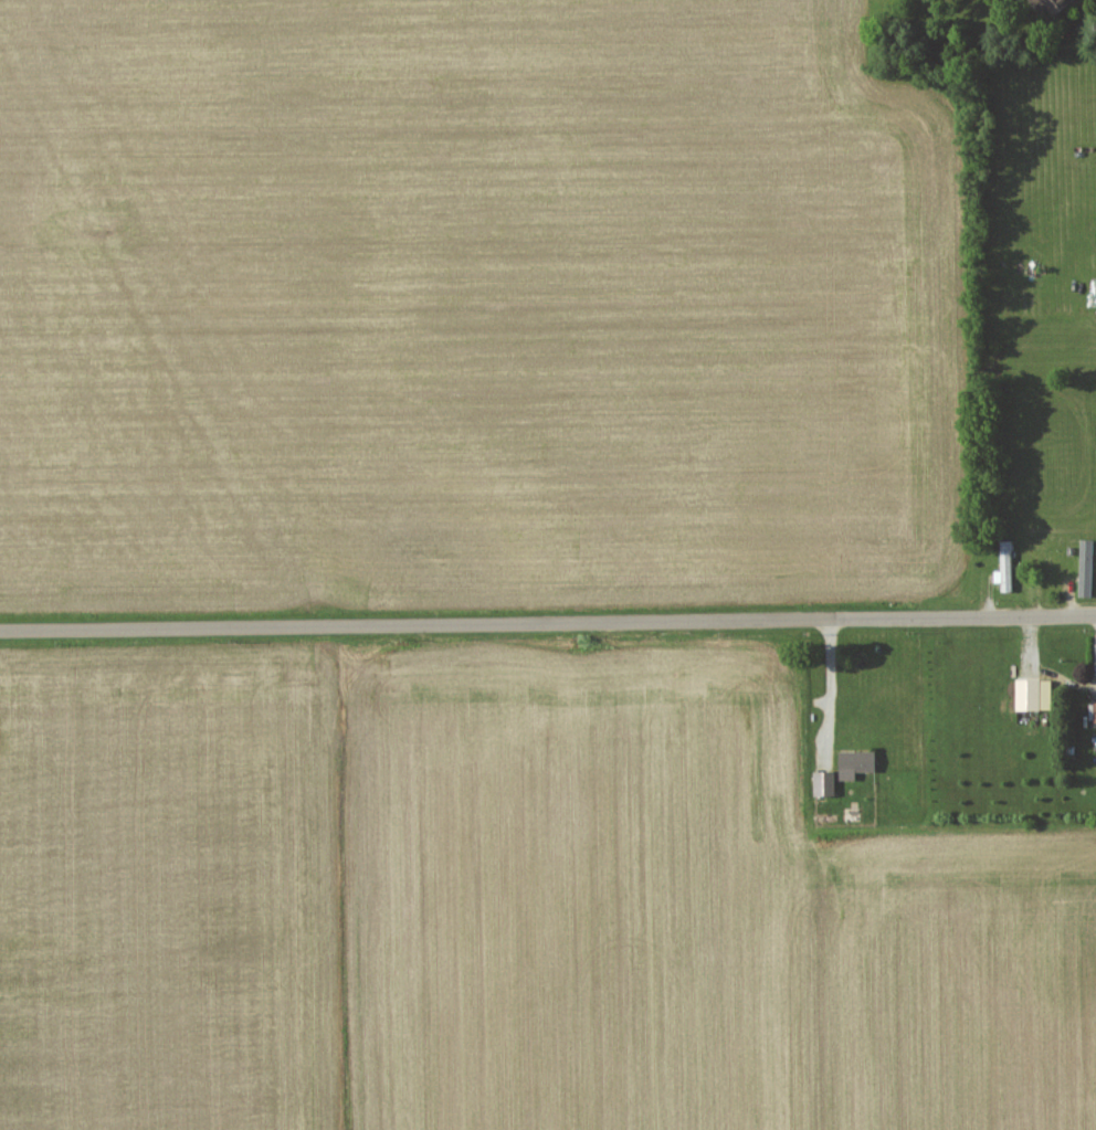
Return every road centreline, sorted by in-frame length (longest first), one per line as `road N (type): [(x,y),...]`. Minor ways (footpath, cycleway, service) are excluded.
road 1 (residential): [(0,629),(1095,614)]

